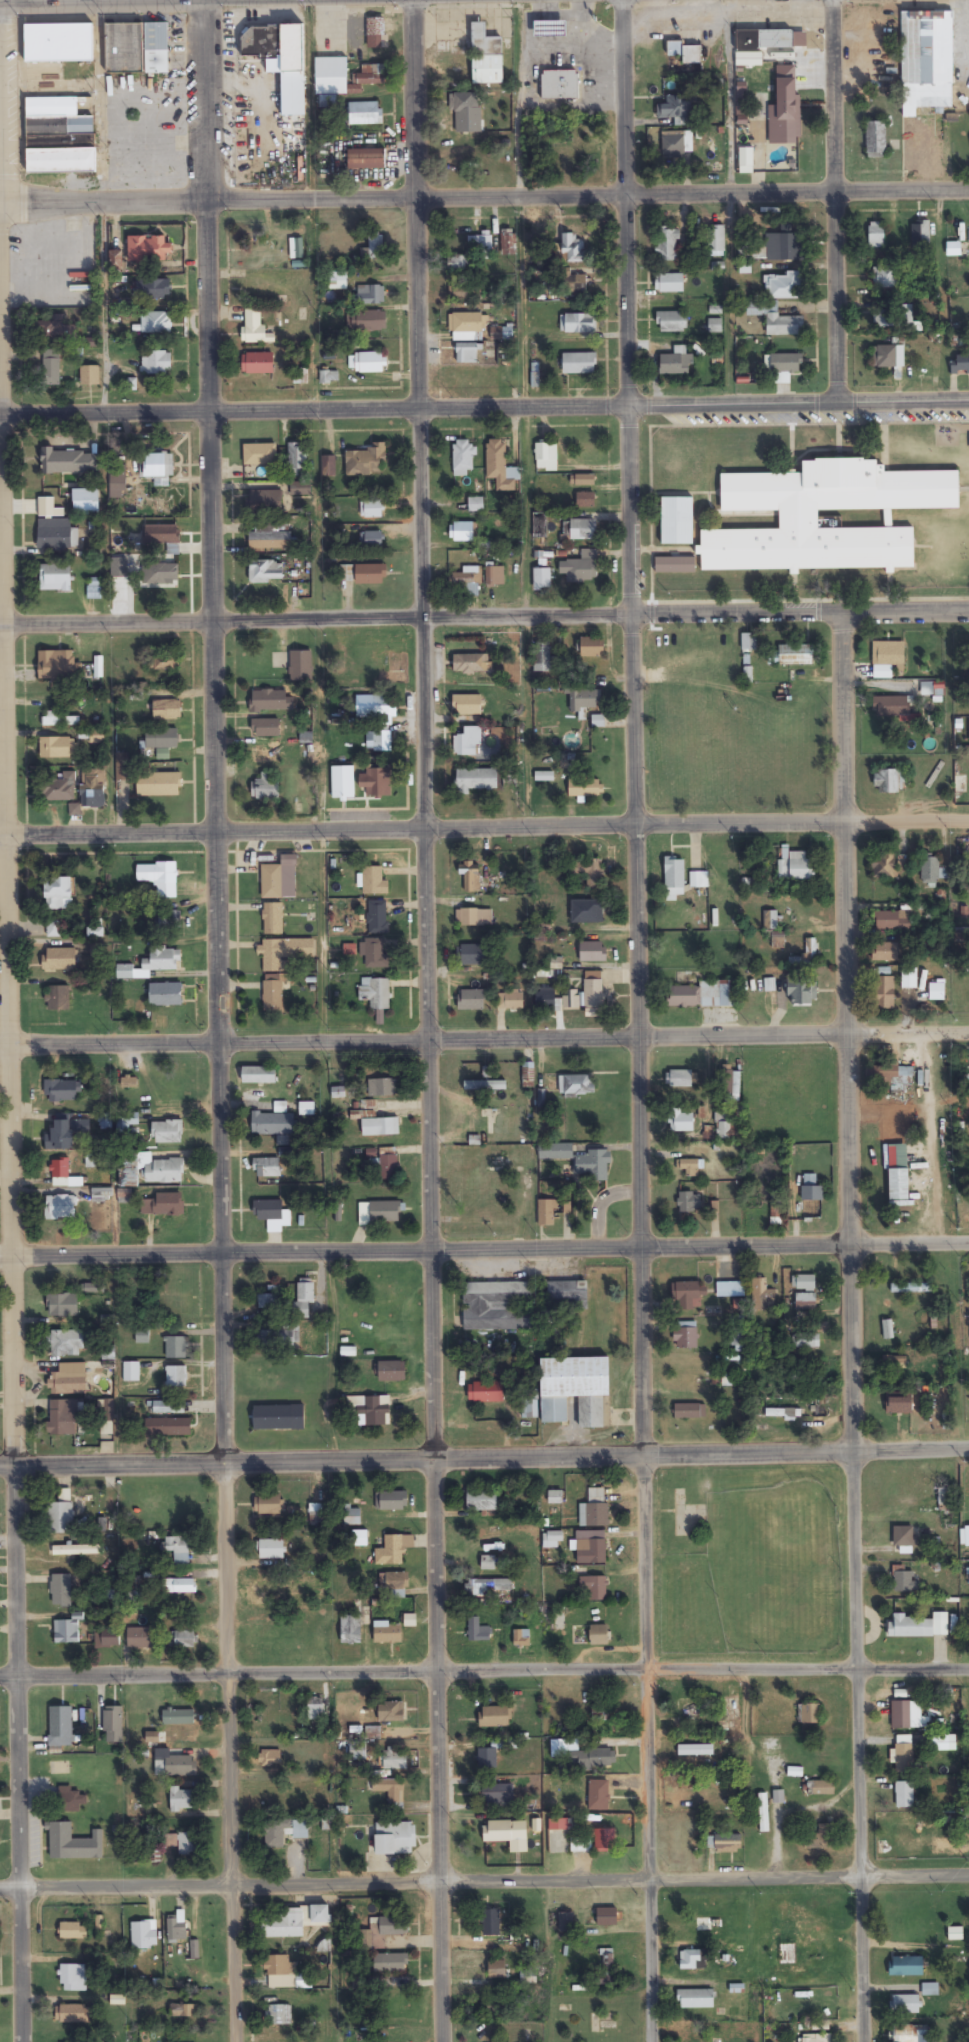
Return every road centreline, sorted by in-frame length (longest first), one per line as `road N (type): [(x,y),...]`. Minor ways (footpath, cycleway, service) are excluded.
road 1 (residential): [(864,2041),(843,823),(847,611),(830,0)]
road 2 (residential): [(647,2041),(638,826),(616,0)]
road 3 (residential): [(238,2041),(207,0)]
road 4 (residential): [(442,2041),(411,0)]
road 5 (residential): [(19,2041),(0,197)]
road 6 (residential): [(0,626),(968,609)]
road 7 (residential): [(968,399),(0,414)]
road 8 (residential): [(0,1464),(968,1449)]
road 9 (residential): [(968,1029),(0,1044)]
road 10 (residential): [(968,1666),(0,1681)]
road 11 (residential): [(968,821),(0,835)]
road 12 (residential): [(968,1243),(0,1255)]
road 13 (residential): [(968,1874),(0,1886)]
road 14 (residential): [(968,187),(0,197)]

